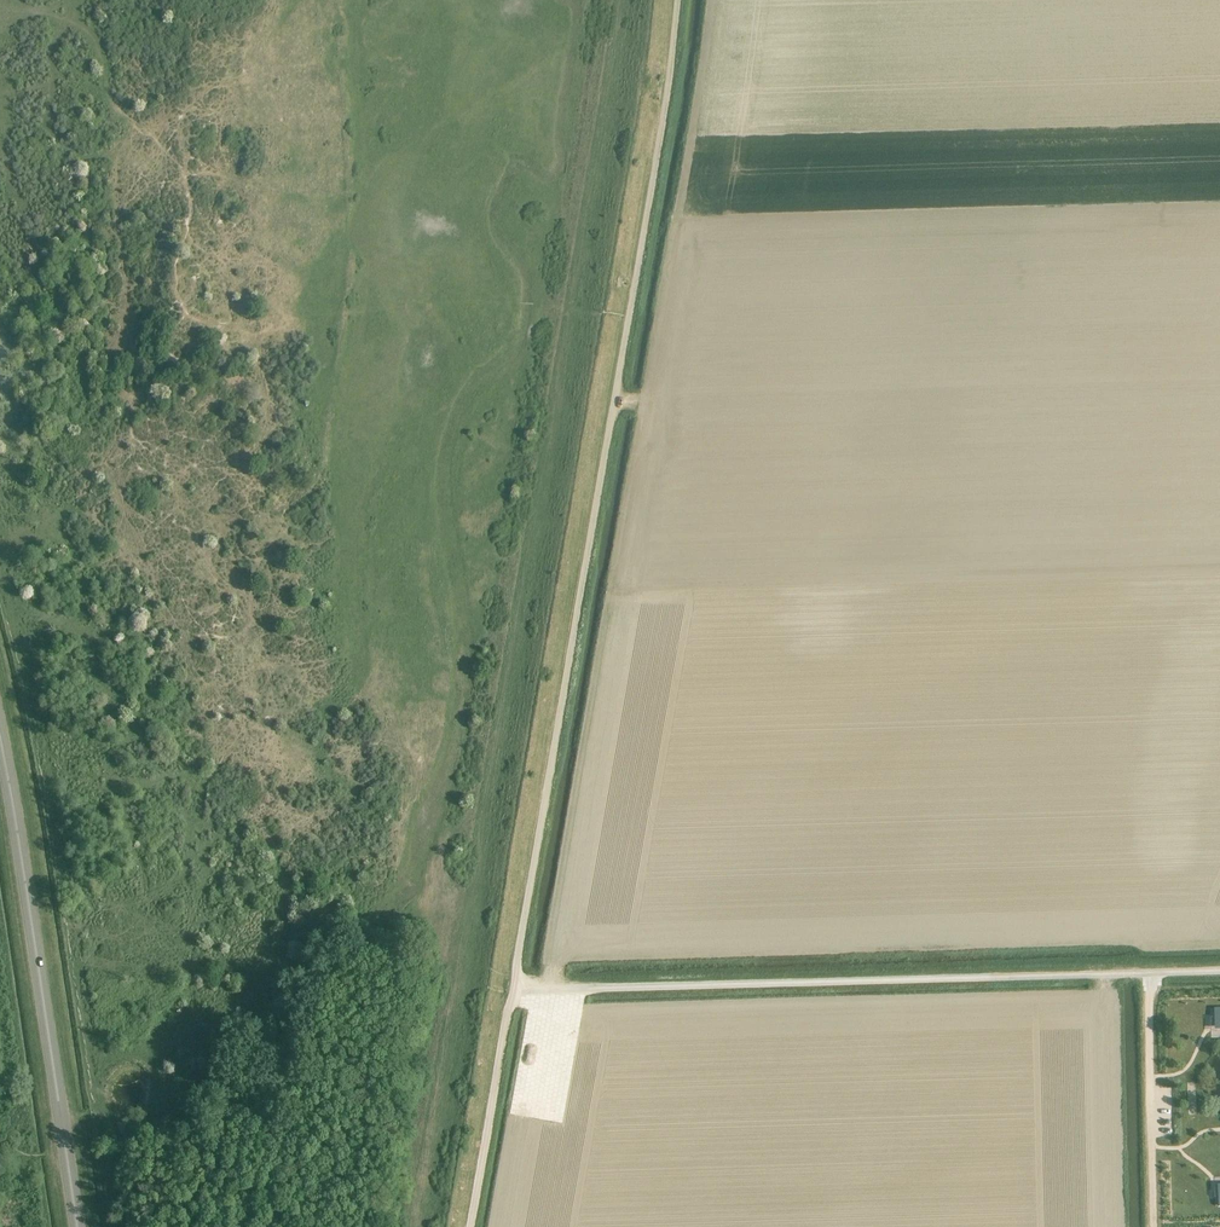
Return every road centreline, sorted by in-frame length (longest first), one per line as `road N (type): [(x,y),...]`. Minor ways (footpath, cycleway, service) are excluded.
road 1 (unclassified): [(513,988),(680,0)]
road 2 (unclassified): [(513,988),(1219,970)]
road 3 (tertiary): [(79,1226),(0,752)]
road 4 (unclassified): [(471,1226),(513,988)]

